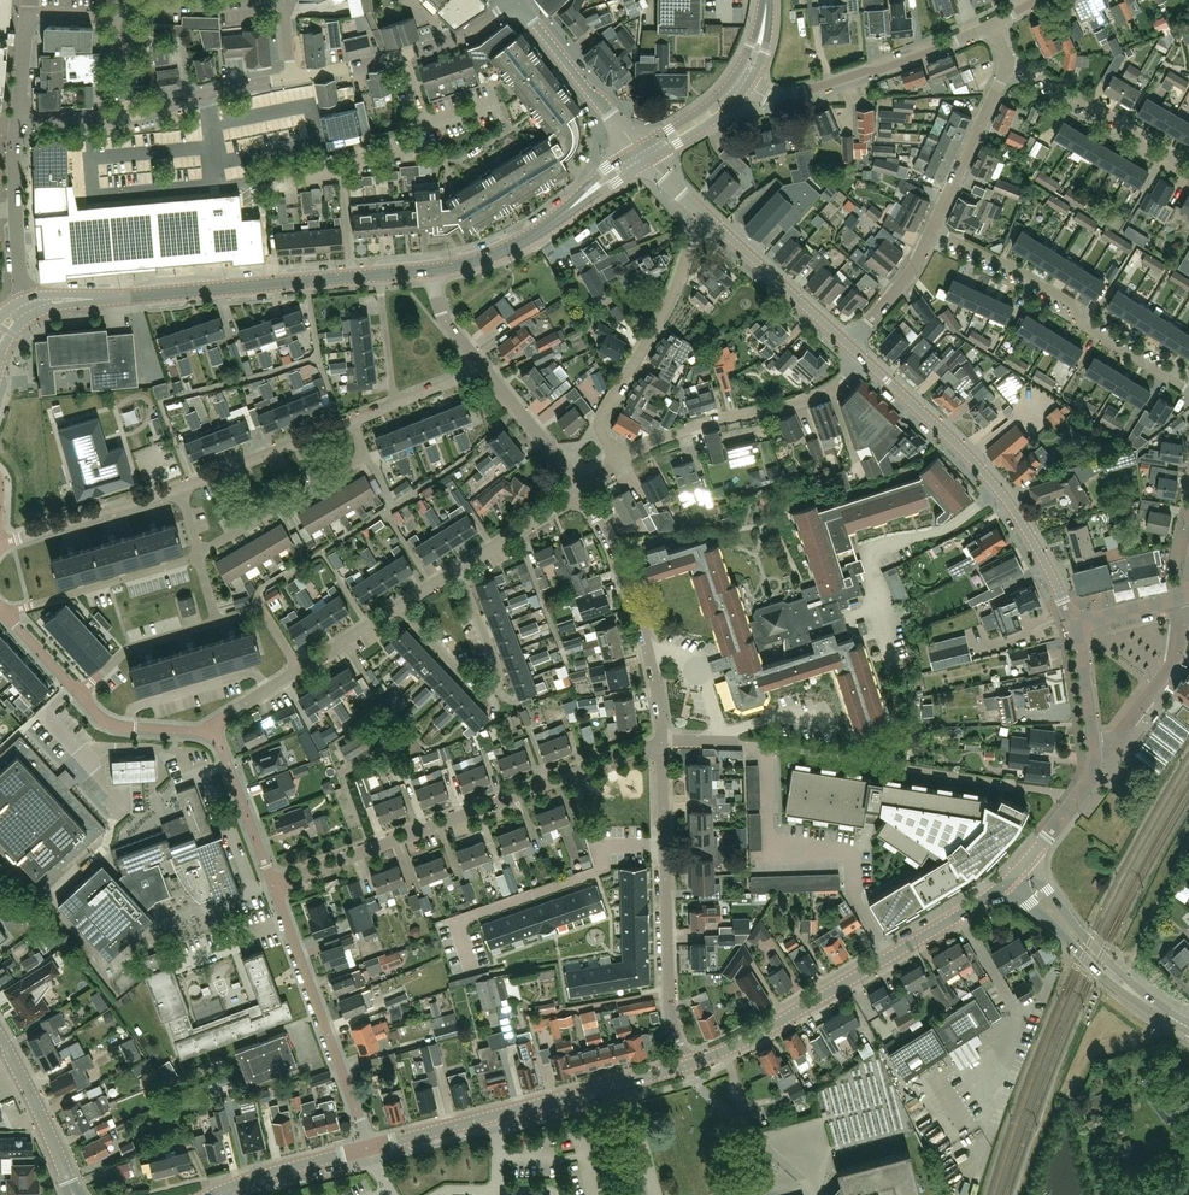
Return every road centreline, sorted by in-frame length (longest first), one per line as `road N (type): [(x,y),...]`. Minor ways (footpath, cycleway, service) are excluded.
road 1 (residential): [(0,546),(185,488),(485,368)]
road 2 (residential): [(214,725),(580,492)]
road 3 (residential): [(273,885),(662,742)]
road 4 (tertiary): [(685,1066),(779,1022),(1008,881)]
road 5 (tertiary): [(369,1148),(685,1066)]
road 6 (residential): [(685,1066),(671,1017),(662,742)]
road 7 (residential): [(932,229),(1071,303),(1087,328),(1188,391)]
road 8 (residential): [(622,461),(599,420),(674,291),(701,211)]
road 9 (residential): [(369,1148),(273,885)]
road 10 (residential): [(622,461),(690,426),(824,394),(865,360)]
road 11 (residential): [(214,725),(199,731),(109,725),(0,609)]
road 12 (residential): [(662,742),(631,596),(580,492)]
road 13 (unclassified): [(898,671),(869,567),(884,547),(946,528),(999,490)]
road 14 (secondary): [(93,299),(351,278)]
road 15 (residential): [(747,88),(789,96),(992,26)]
road 16 (unclassified): [(292,78),(285,0),(121,9)]
road 17 (residential): [(1188,177),(1152,156),(1128,126),(1008,63)]
road 18 (tertiary): [(1008,881),(1095,969),(1165,1014)]
road 19 (tertiary): [(1165,1014),(1090,943),(1027,862)]
road 20 (tertiary): [(849,346),(701,211)]
road 21 (residential): [(1093,749),(1109,746),(1178,657),(1188,594)]
road 22 (unclassified): [(638,149),(515,7)]
road 23 (tertiary): [(999,490),(865,360)]
road 24 (residential): [(932,229),(1008,63)]
road 25 (unclassified): [(28,299),(19,270),(16,128)]
road 26 (residential): [(273,885),(214,725)]
road 27 (unclassified): [(127,117),(292,78)]
road 28 (tertiary): [(217,1194),(369,1148)]
road 29 (residential): [(580,492),(485,368)]
road 30 (secondary): [(432,271),(501,253),(571,208)]
road 31 (tertiary): [(1074,625),(999,490)]
road 32 (tertiary): [(67,1180),(0,1041)]
road 33 (residential): [(849,346),(906,278),(932,229)]
road 34 (tertiary): [(1074,625),(1093,749)]
road 35 (secondary): [(647,160),(717,118),(747,88)]
road 36 (unclassified): [(403,55),(515,7)]

